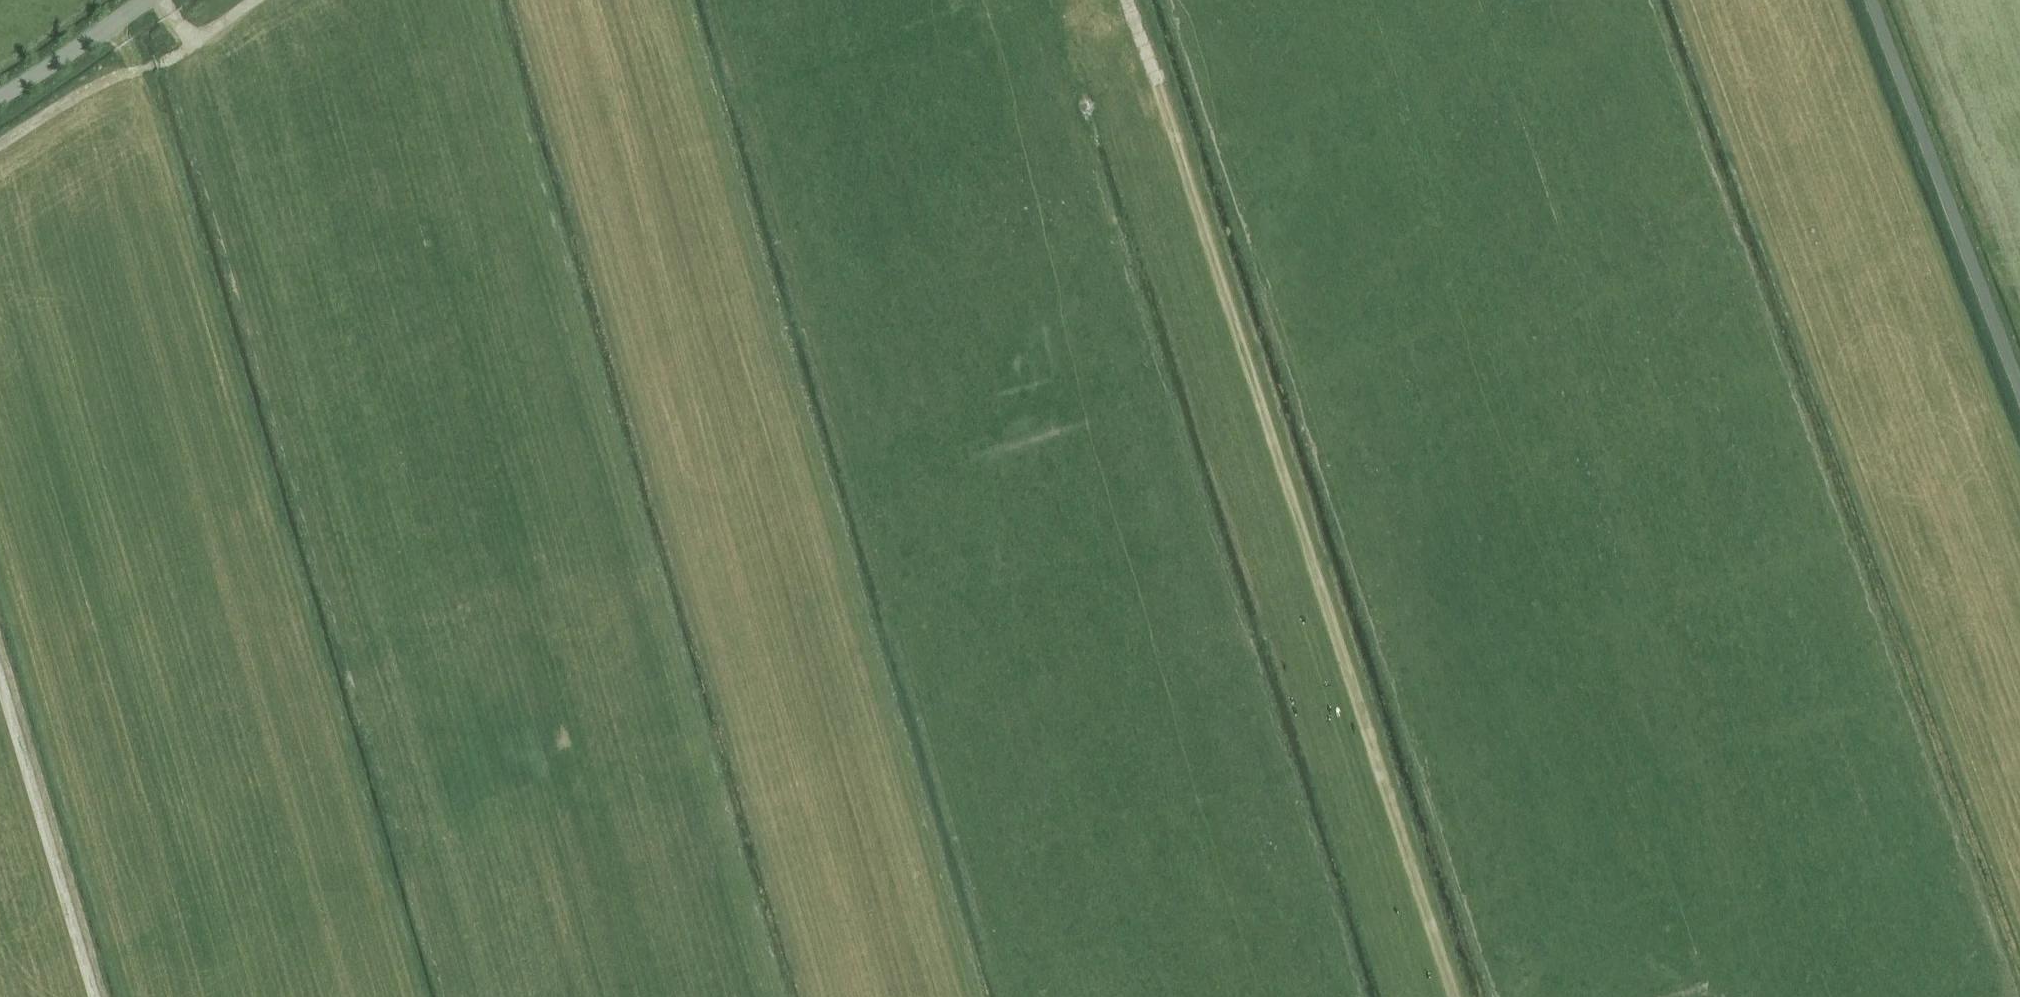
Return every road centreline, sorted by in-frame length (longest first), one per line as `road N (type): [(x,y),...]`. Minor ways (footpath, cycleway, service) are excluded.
road 1 (unclassified): [(2019,381),(1873,0)]
road 2 (tertiary): [(0,94),(132,0)]

